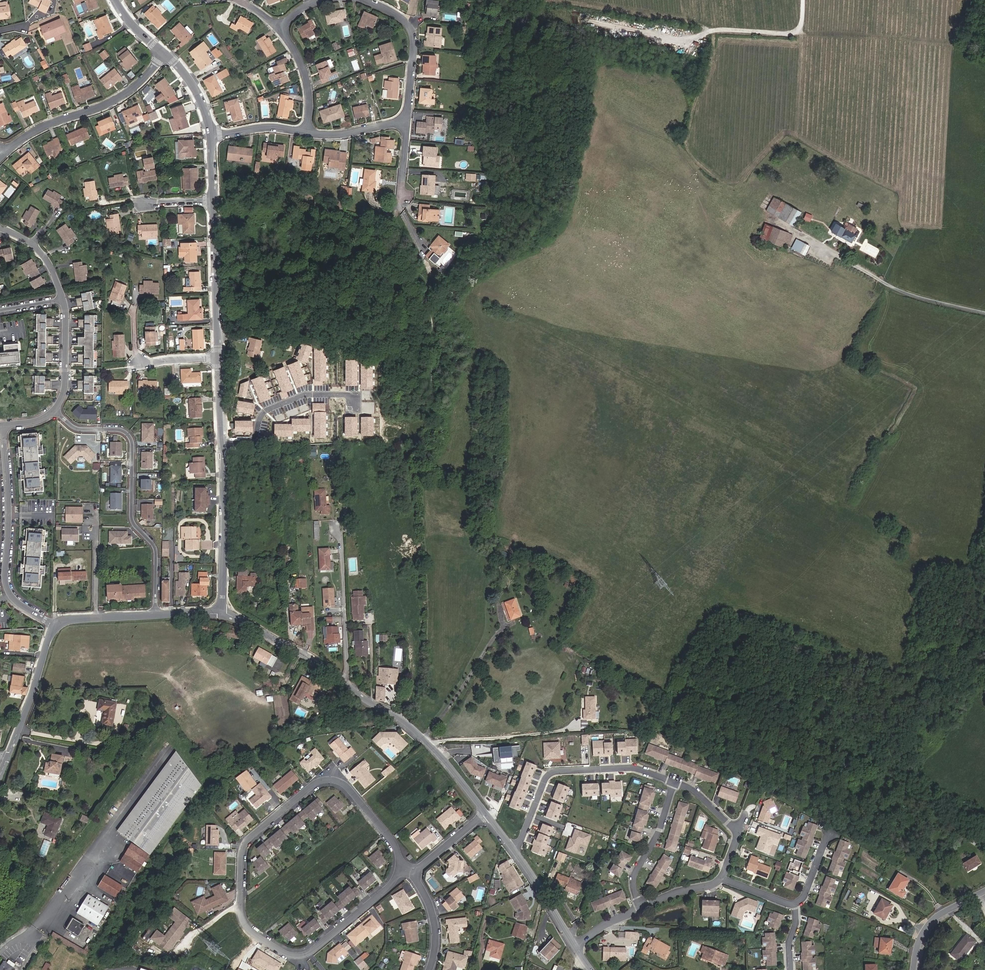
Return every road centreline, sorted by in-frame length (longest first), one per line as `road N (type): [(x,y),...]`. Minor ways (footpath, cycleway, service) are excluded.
road 1 (residential): [(409,872),(302,953),(267,943),(241,917),(245,843),(319,781),(341,782),(403,862)]
road 2 (residential): [(487,815),(402,719),(222,612)]
road 3 (residential): [(155,615),(156,553),(132,518),(130,438),(121,430),(77,428),(54,411)]
road 4 (track): [(803,0),(800,28),(787,33),(718,30),(677,40),(589,21)]
road 5 (track): [(984,313),(896,289),(776,222)]
road 6 (residential): [(3,426),(5,584),(52,624)]
road 7 (residential): [(673,782),(634,767),(552,771),(515,851)]
road 8 (residential): [(4,152),(30,134),(128,96),(168,57)]
road 9 (residential): [(222,443),(222,612)]
road 10 (residential): [(222,443),(248,441),(265,411),(304,396),(353,396),(354,409)]
road 11 (residential): [(214,201),(219,358)]
road 12 (residential): [(361,0),(412,33),(407,121)]
road 13 (residential): [(52,624),(7,757)]
road 14 (residential): [(721,878),(739,832),(673,782)]
road 15 (residential): [(673,782),(657,836),(635,870),(642,904)]

